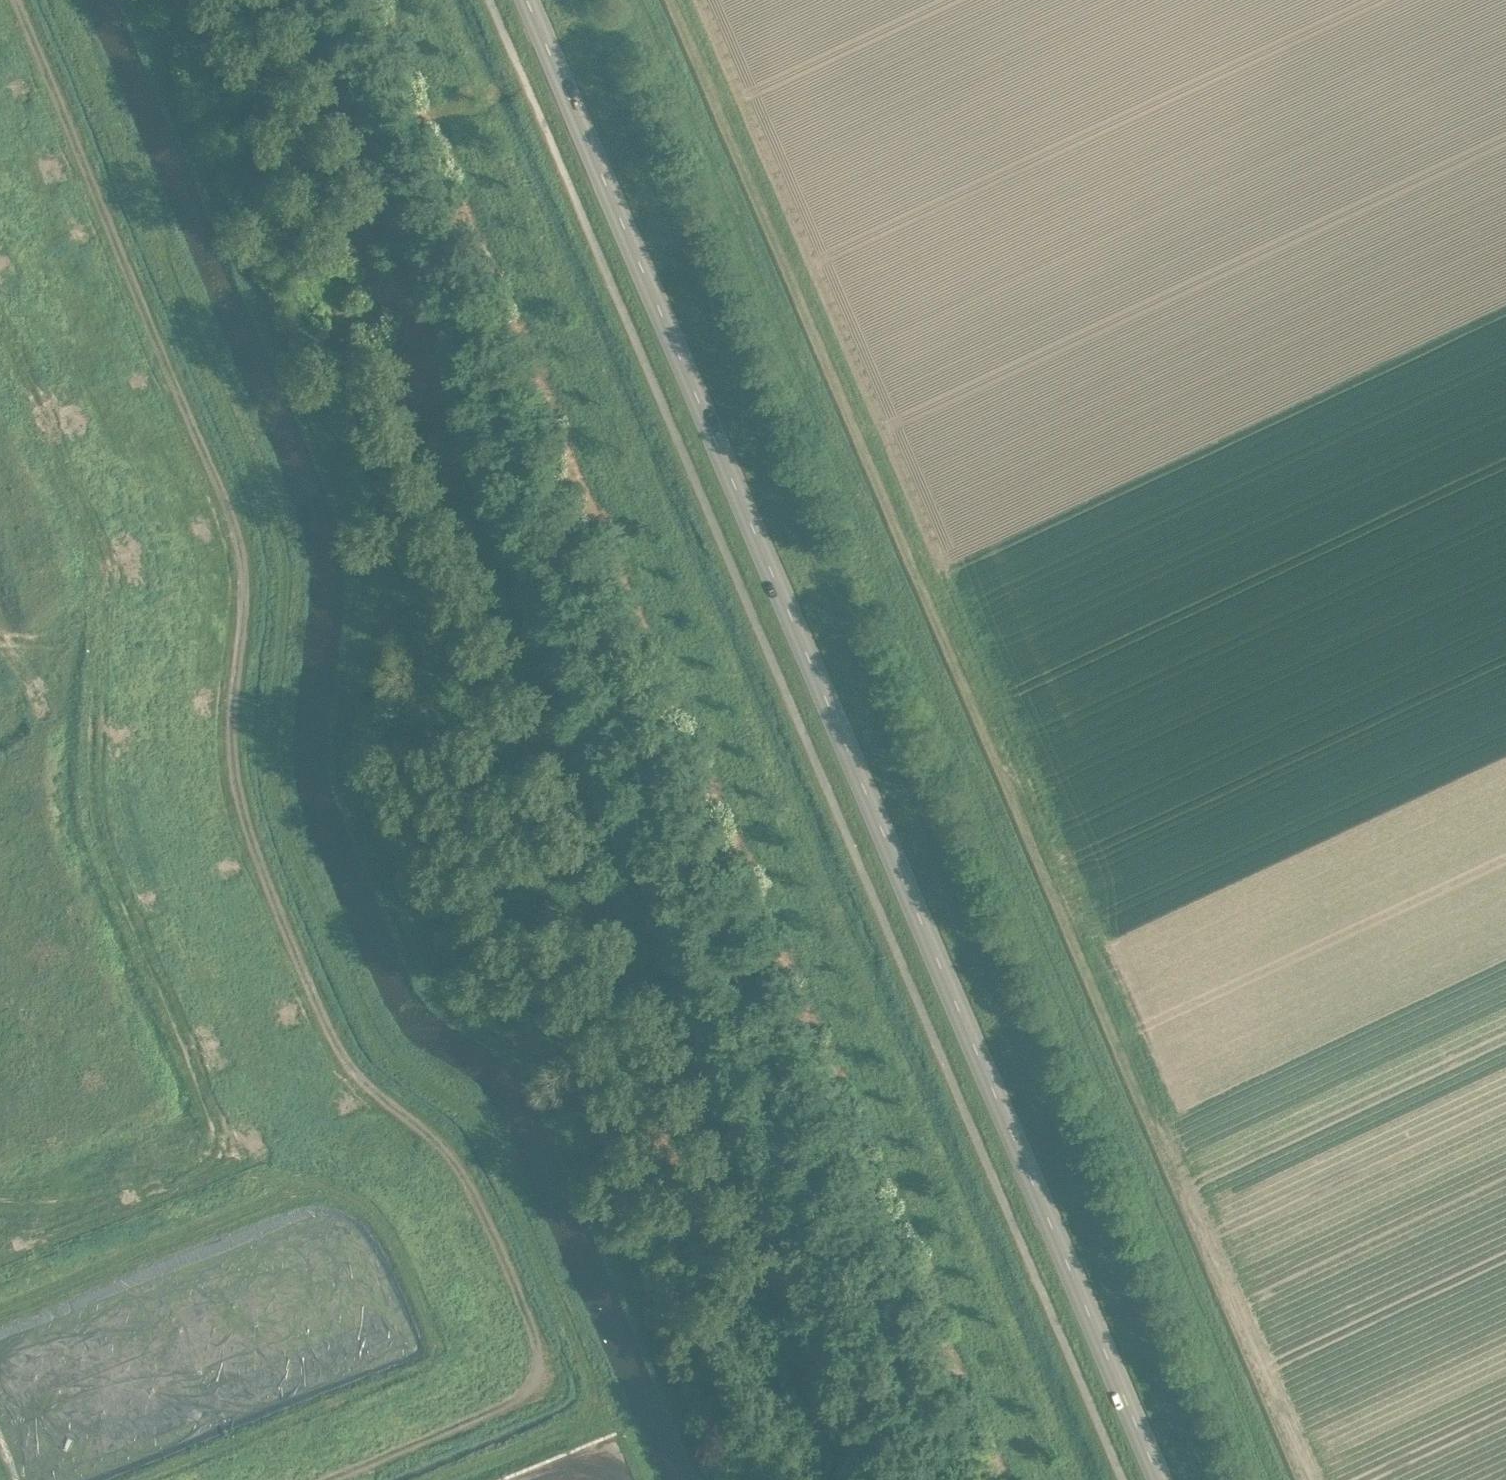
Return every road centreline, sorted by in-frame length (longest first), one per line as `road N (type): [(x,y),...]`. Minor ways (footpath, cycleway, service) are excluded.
road 1 (tertiary): [(1159,1479),(526,0)]

